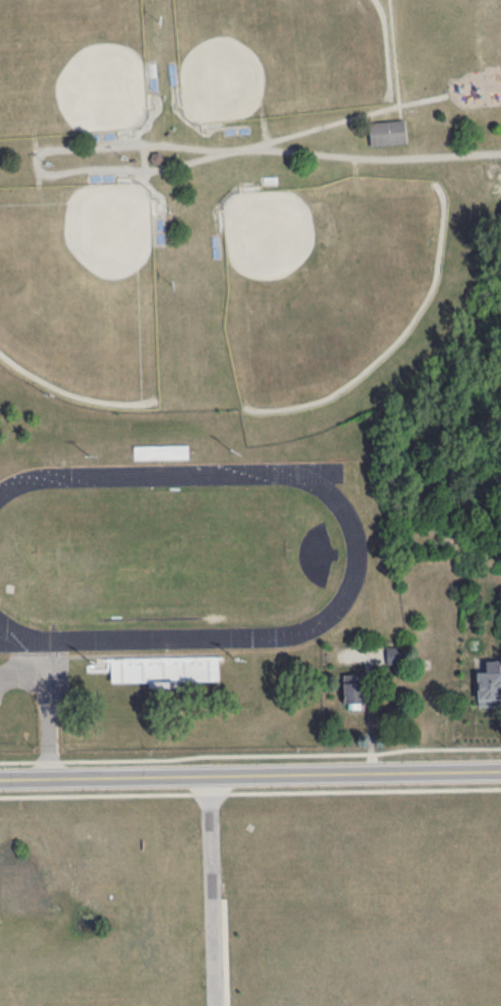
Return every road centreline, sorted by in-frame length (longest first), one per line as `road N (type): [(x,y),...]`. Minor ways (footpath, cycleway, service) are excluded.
road 1 (tertiary): [(0,778),(500,770)]

